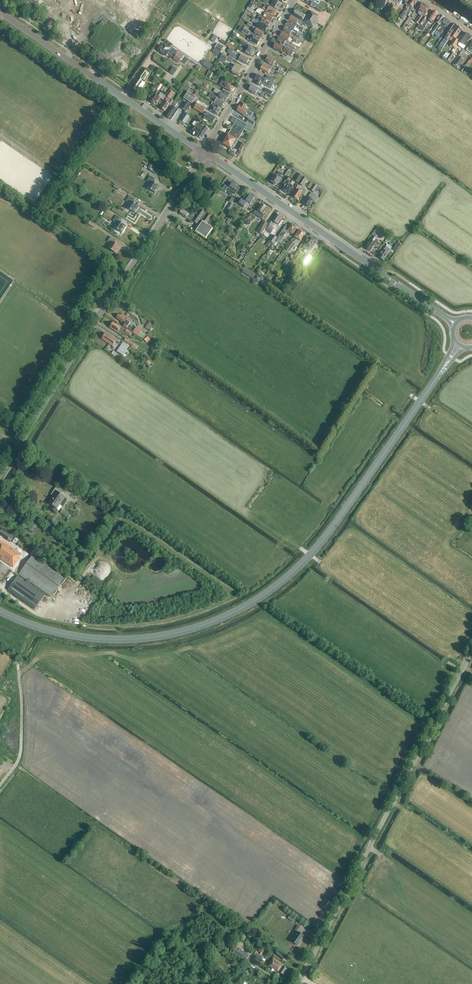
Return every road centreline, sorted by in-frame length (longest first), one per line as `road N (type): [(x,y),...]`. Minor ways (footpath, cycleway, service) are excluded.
road 1 (primary): [(0,611),(54,631),(116,639),(179,632),(238,610),(312,552),(439,374)]
road 2 (unclassified): [(0,475),(204,153)]
road 3 (unclassified): [(296,983),(471,650)]
road 4 (secondary): [(455,324),(204,153)]
road 5 (secondary): [(204,153),(0,12)]
road 6 (residential): [(204,153),(295,0)]

